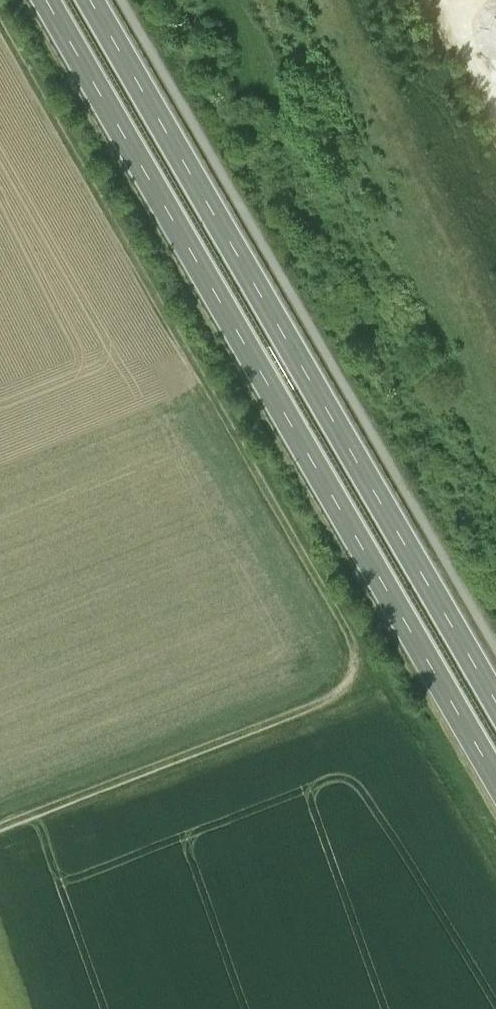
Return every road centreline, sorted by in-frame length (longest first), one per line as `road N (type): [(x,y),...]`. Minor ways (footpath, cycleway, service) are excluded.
road 1 (primary): [(44,0),(495,772)]
road 2 (primary): [(495,690),(95,0)]
road 3 (track): [(0,29),(352,637),(357,664),(348,686)]
road 4 (track): [(0,825),(348,686)]
road 5 (track): [(357,664),(388,679),(495,849)]

